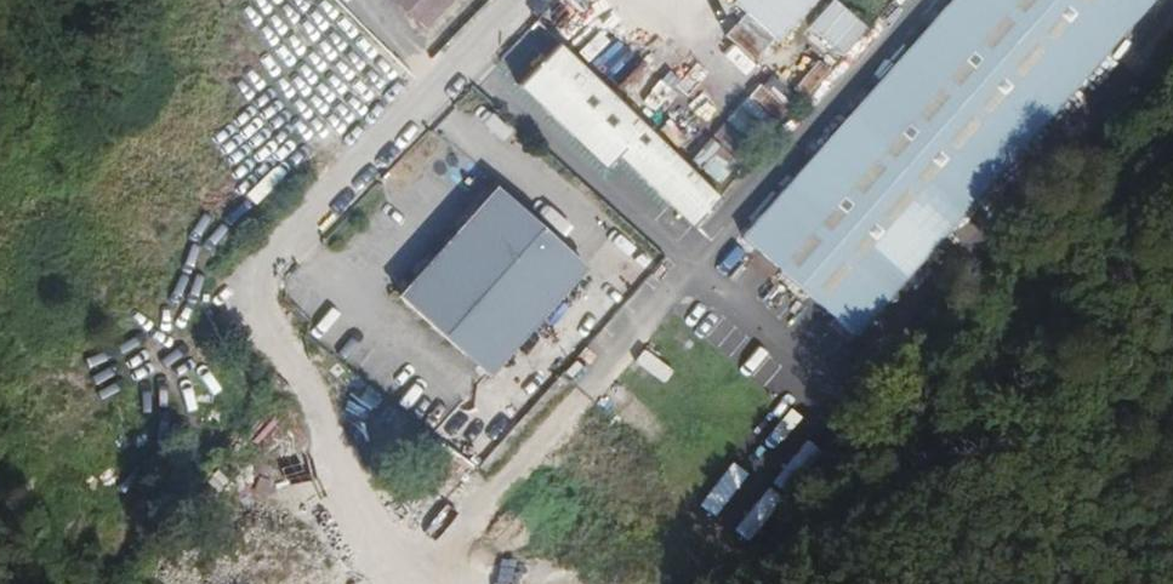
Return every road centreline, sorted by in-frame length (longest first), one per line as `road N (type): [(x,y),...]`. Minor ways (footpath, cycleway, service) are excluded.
road 1 (unclassified): [(524,0),(248,283)]

